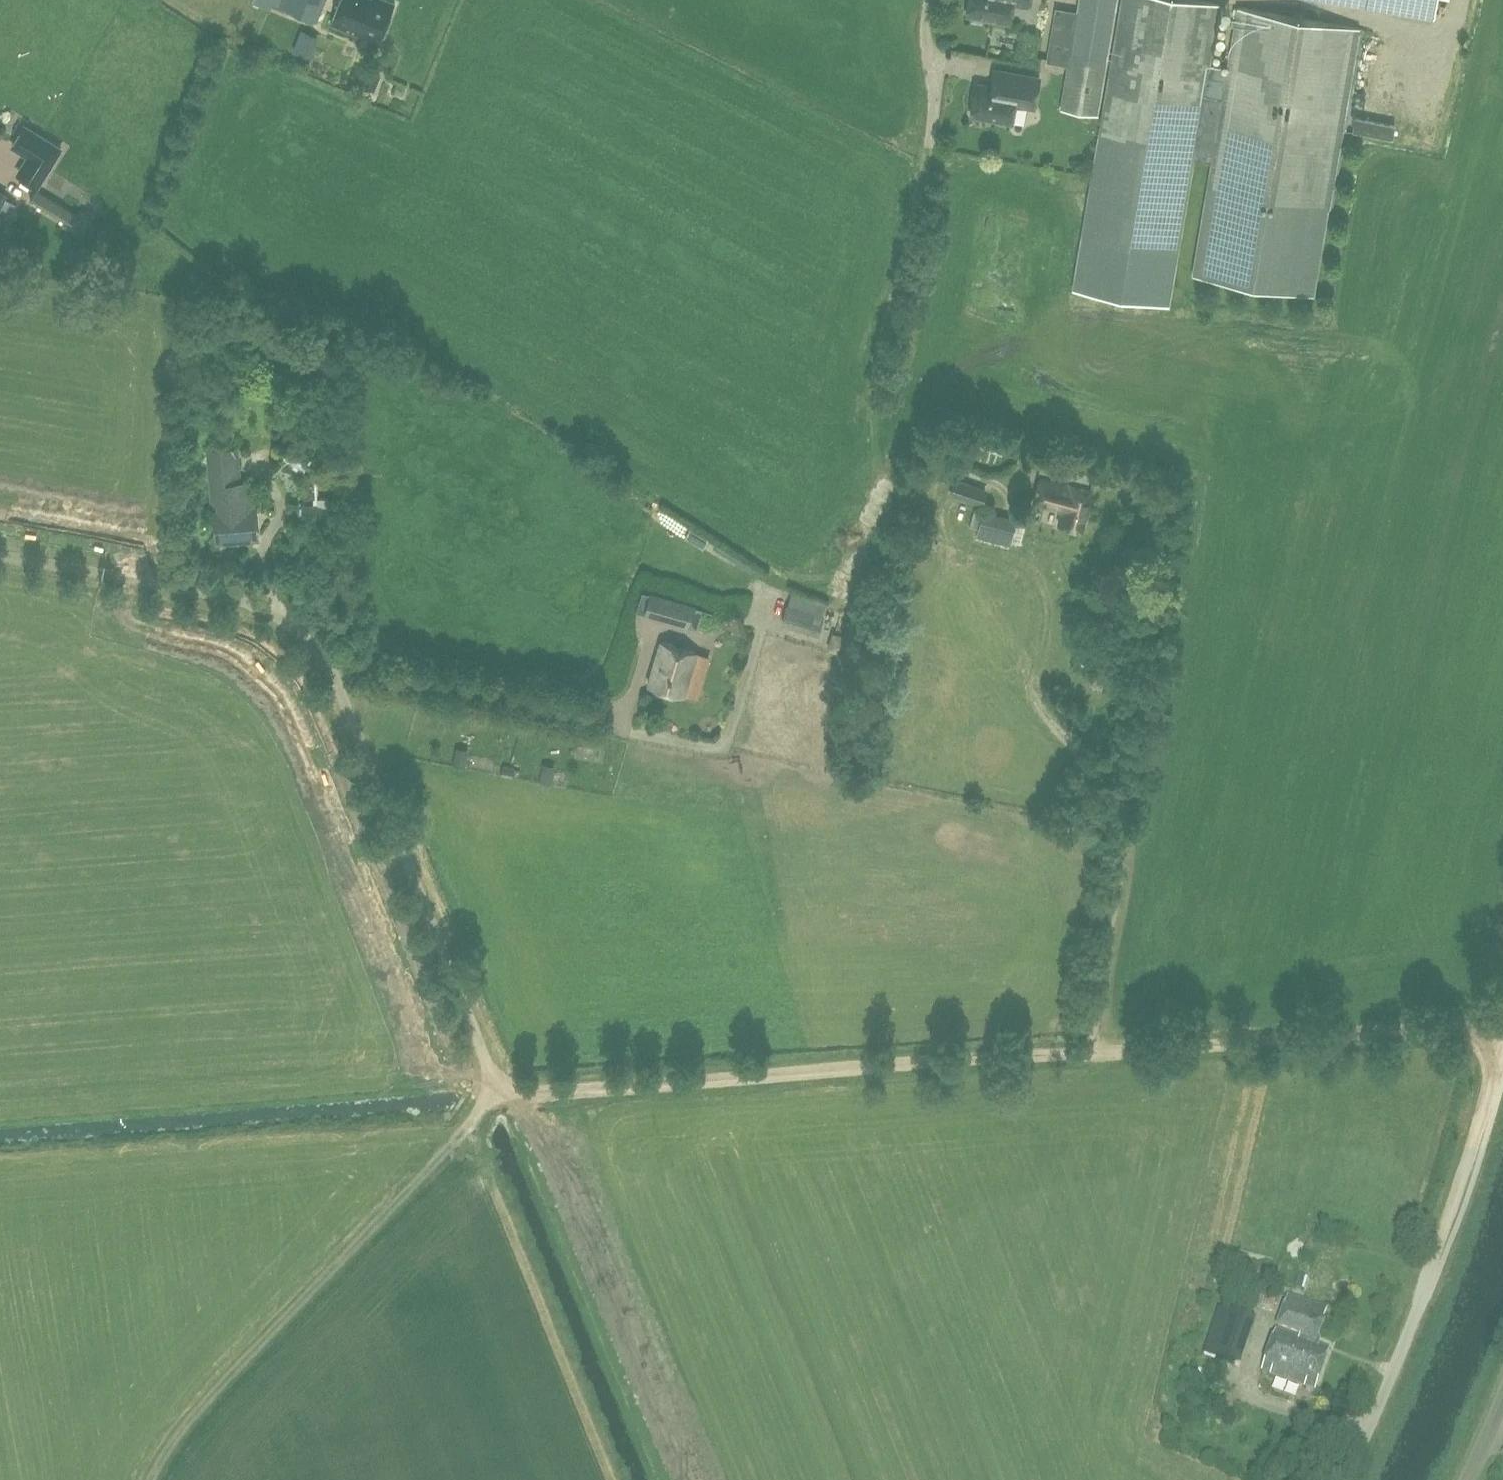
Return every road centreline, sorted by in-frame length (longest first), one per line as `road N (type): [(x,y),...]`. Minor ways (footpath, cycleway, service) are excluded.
road 1 (track): [(495,1095),(1444,1030),(1502,1034)]
road 2 (unclassified): [(495,1095),(484,1045),(339,669),(297,628),(265,612),(0,562)]
road 3 (track): [(1422,1297),(1502,1047)]
road 4 (track): [(1348,1479),(1422,1297)]

